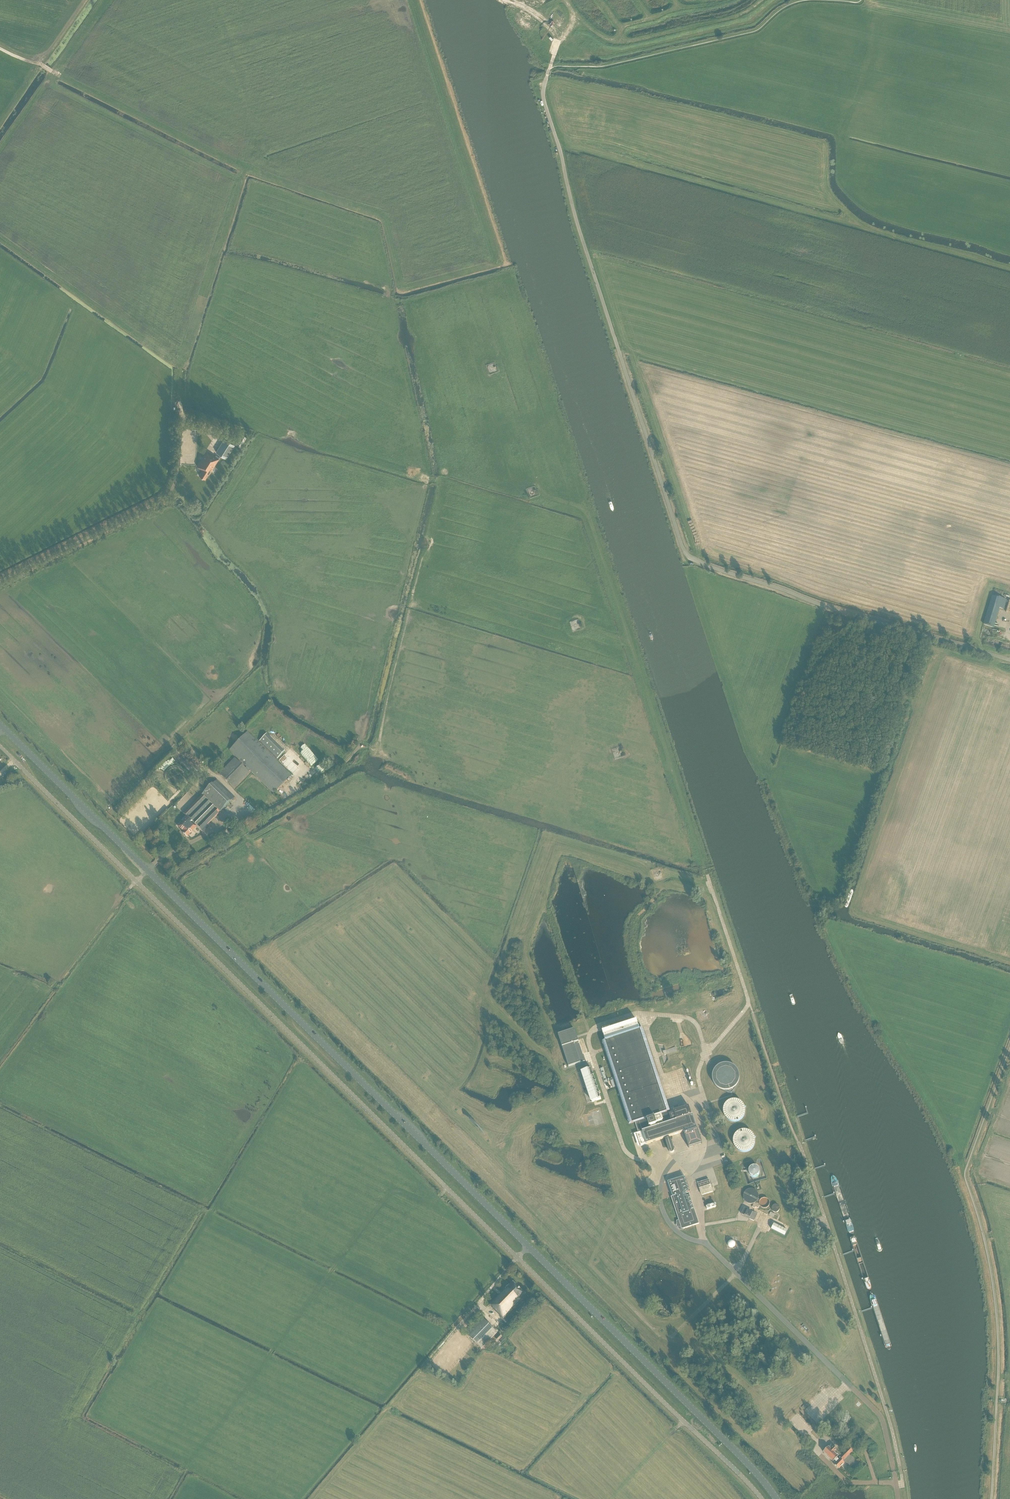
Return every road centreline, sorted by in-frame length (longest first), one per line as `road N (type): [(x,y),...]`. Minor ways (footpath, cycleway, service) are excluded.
road 1 (primary): [(777,1498),(4,729)]
road 2 (unclassified): [(762,1498),(0,746)]
road 3 (unclassified): [(1009,660),(812,601),(687,553),(577,220),(545,99),(551,66)]
road 4 (track): [(991,1498),(996,1317),(965,1174),(1009,1048)]
road 5 (track): [(249,809),(260,812),(358,748),(376,746),(422,559)]

